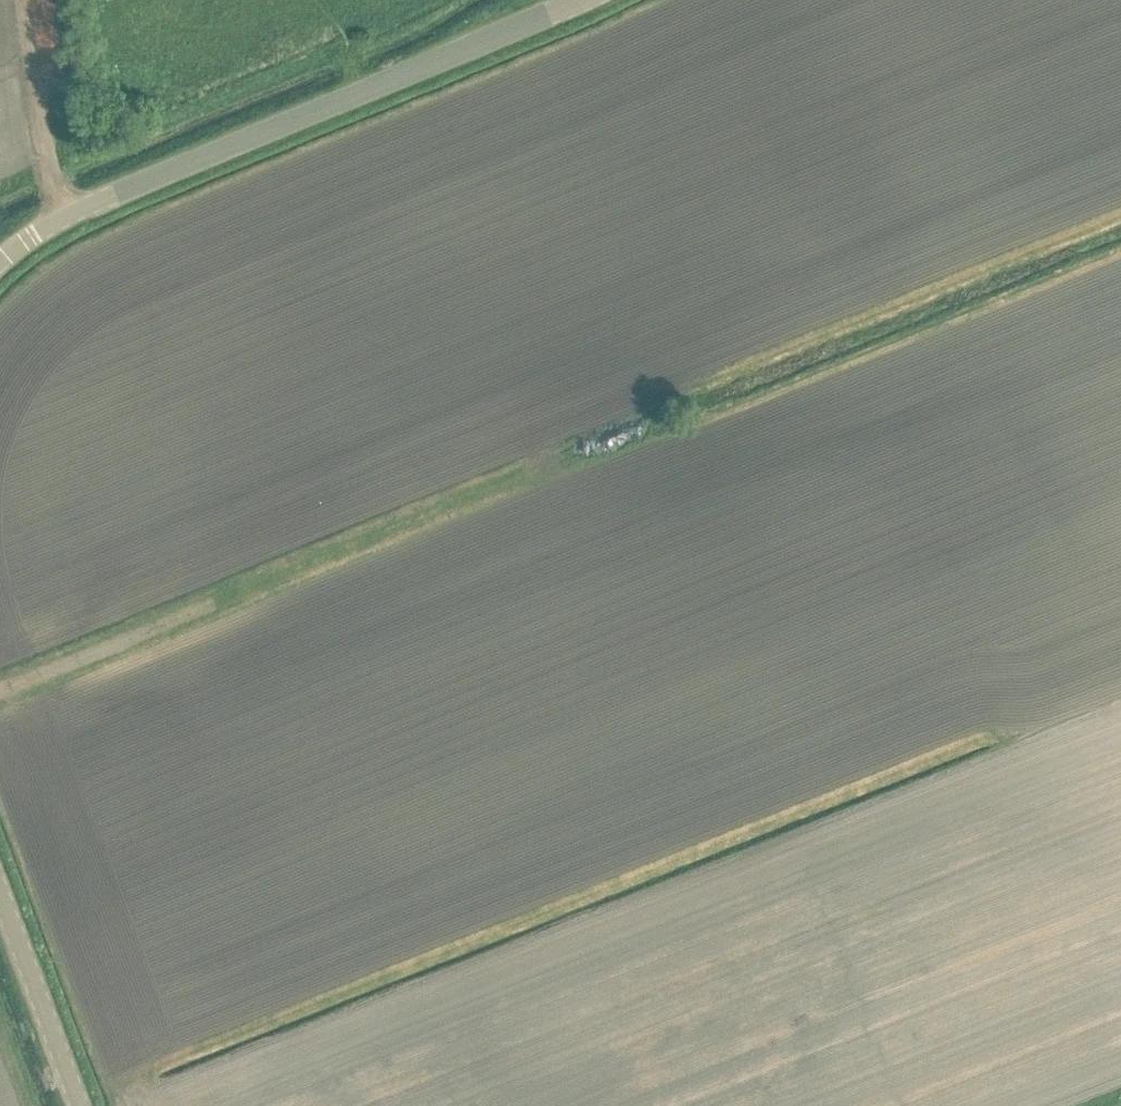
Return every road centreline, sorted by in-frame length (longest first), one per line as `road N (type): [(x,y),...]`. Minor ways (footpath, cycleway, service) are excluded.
road 1 (unclassified): [(0,258),(61,215),(575,0)]
road 2 (unclassified): [(79,1105),(0,896)]
road 3 (track): [(61,215),(24,0)]

